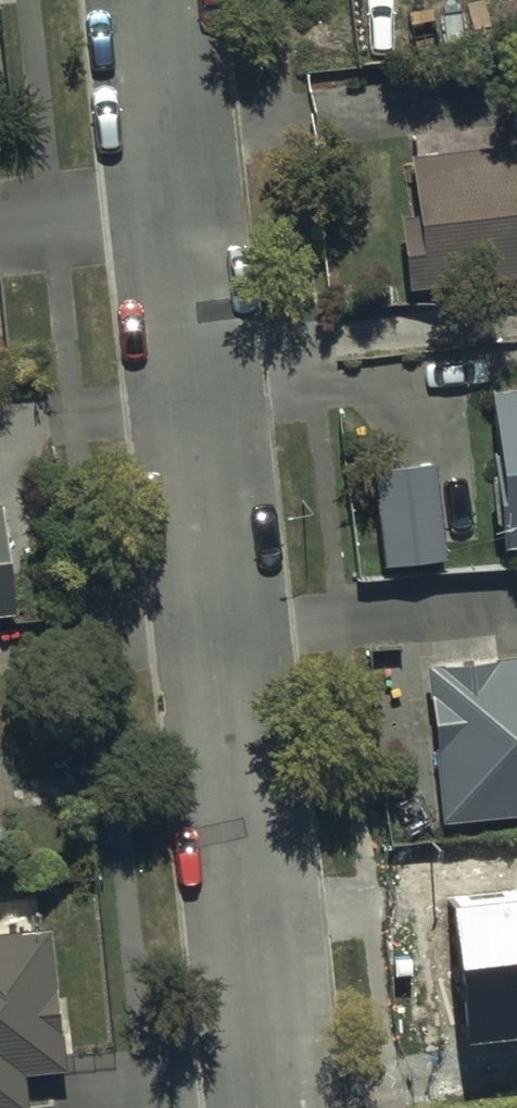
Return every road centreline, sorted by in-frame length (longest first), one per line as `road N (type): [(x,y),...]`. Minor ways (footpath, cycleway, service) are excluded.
road 1 (residential): [(270,1107),(163,0)]

